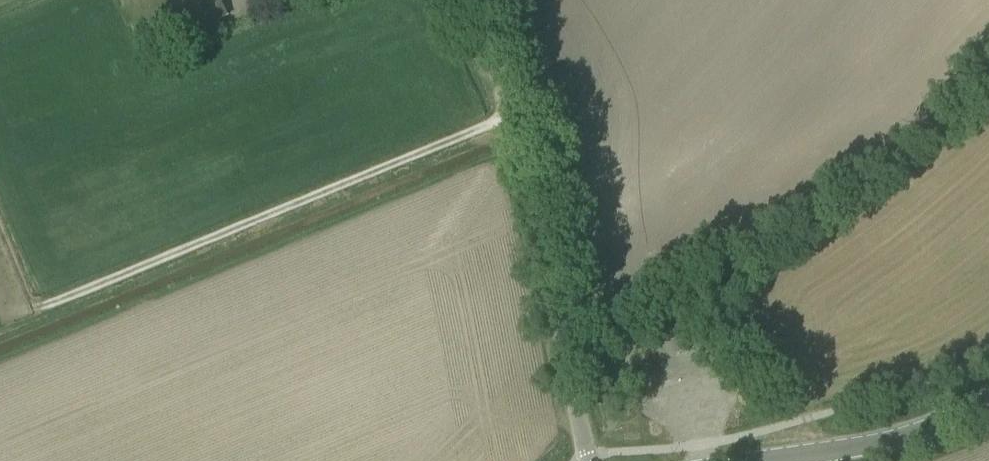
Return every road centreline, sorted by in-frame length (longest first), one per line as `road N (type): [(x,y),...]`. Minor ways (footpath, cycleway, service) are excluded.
road 1 (track): [(510,117),(48,305),(17,305),(0,284)]
road 2 (unclassified): [(588,460),(539,213),(498,75),(460,0)]
road 3 (tertiary): [(785,460),(901,441),(988,406)]

